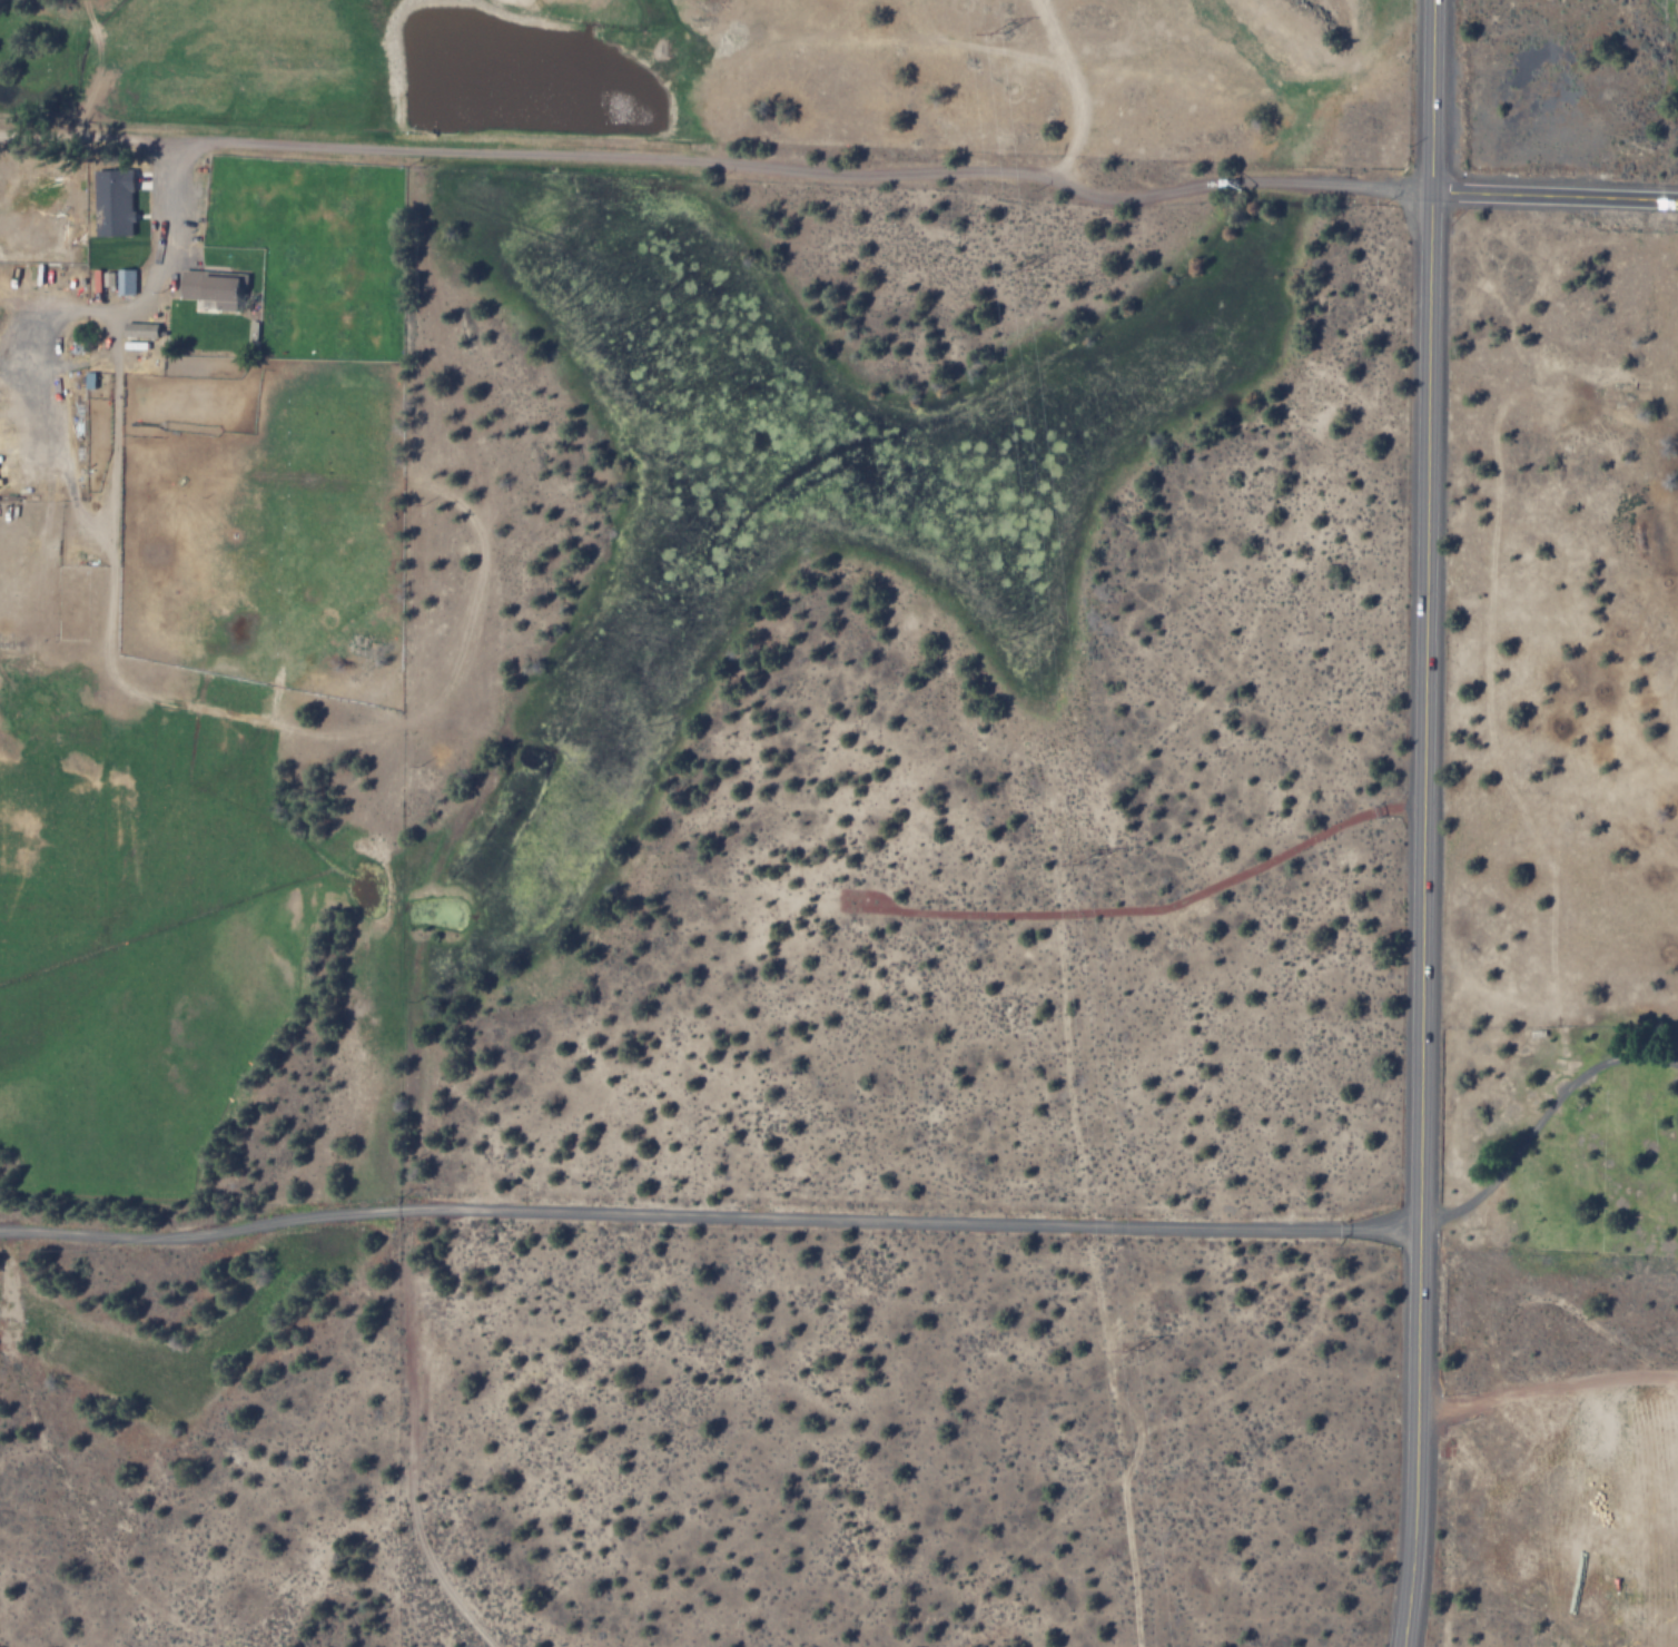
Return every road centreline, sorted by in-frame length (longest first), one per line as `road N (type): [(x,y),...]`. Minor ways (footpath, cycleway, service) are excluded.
road 1 (tertiary): [(1405,1646),(1421,1352),(1434,0)]
road 2 (residential): [(1431,193),(1240,184),(1106,200),(1028,175),(825,176),(165,139)]
road 3 (track): [(1135,1646),(1121,1495),(1135,1433),(1112,1389),(1090,1272)]
road 4 (track): [(492,1646),(432,1571),(414,1526),(407,1341)]
road 5 (residential): [(1677,202),(1431,193)]

